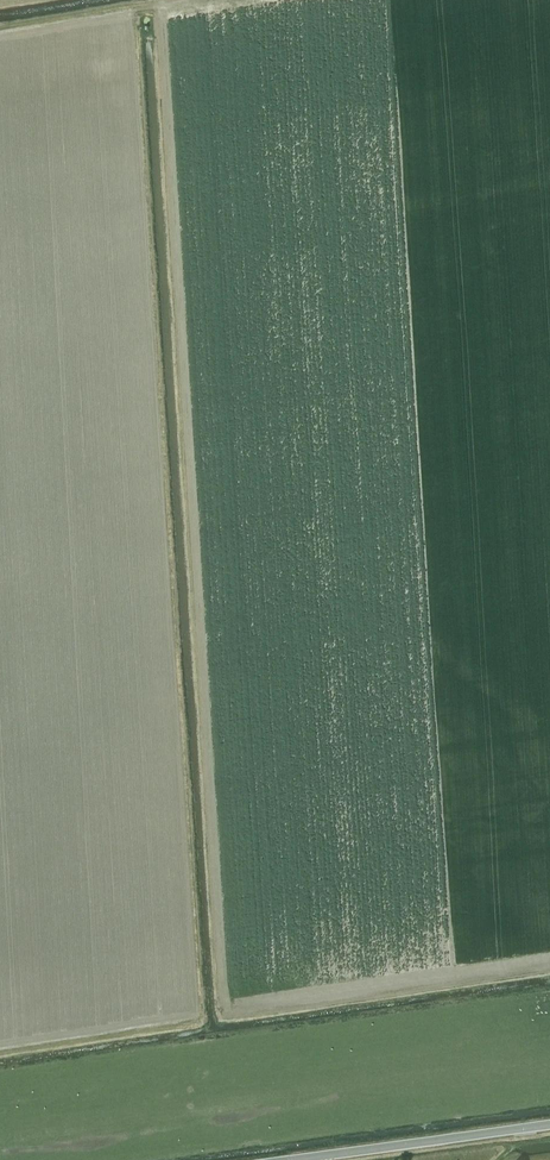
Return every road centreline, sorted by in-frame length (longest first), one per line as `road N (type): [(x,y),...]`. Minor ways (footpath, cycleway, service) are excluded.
road 1 (tertiary): [(294,1159),(549,1123)]

